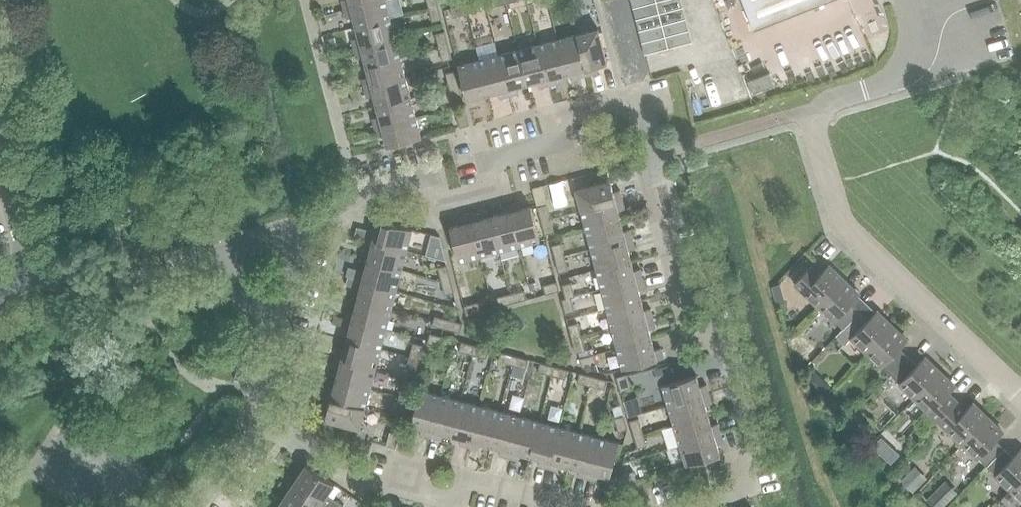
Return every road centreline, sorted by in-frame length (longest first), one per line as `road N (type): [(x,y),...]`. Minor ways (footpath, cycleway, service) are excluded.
road 1 (residential): [(303,231),(357,194),(430,173),(439,206),(499,188),(491,159),(562,140),(556,117),(637,97),(651,153)]
road 2 (residential): [(710,506),(751,454),(720,333),(688,311),(651,153)]
road 3 (residential): [(1020,396),(844,226),(827,186),(813,108)]
road 4 (residential): [(327,463),(464,502),(468,483),(558,506)]
road 5 (residential): [(18,255),(47,276),(106,286),(201,258)]
road 6 (unclassified): [(813,108),(888,82),(917,51),(917,6)]

